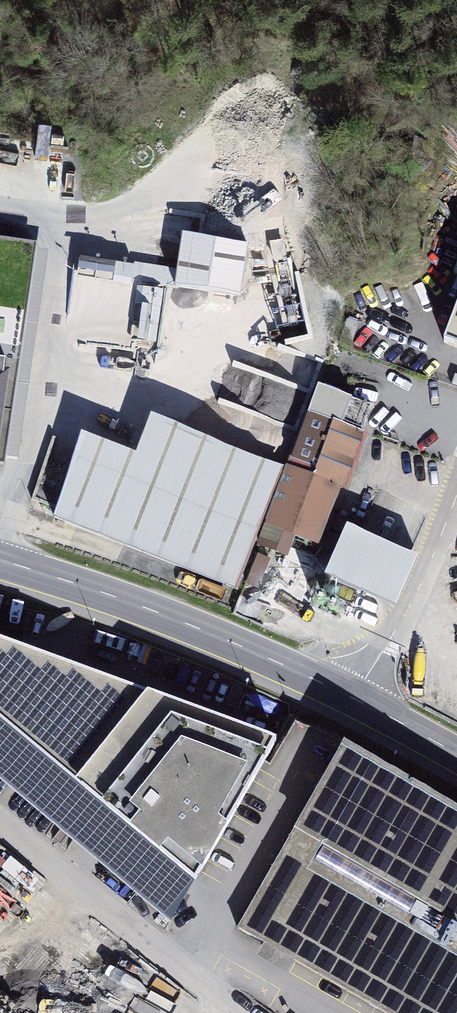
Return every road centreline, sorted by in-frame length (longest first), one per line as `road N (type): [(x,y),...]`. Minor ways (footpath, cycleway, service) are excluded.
road 1 (primary): [(0,560),(230,642),(456,755)]
road 2 (residential): [(239,1012),(0,826)]

